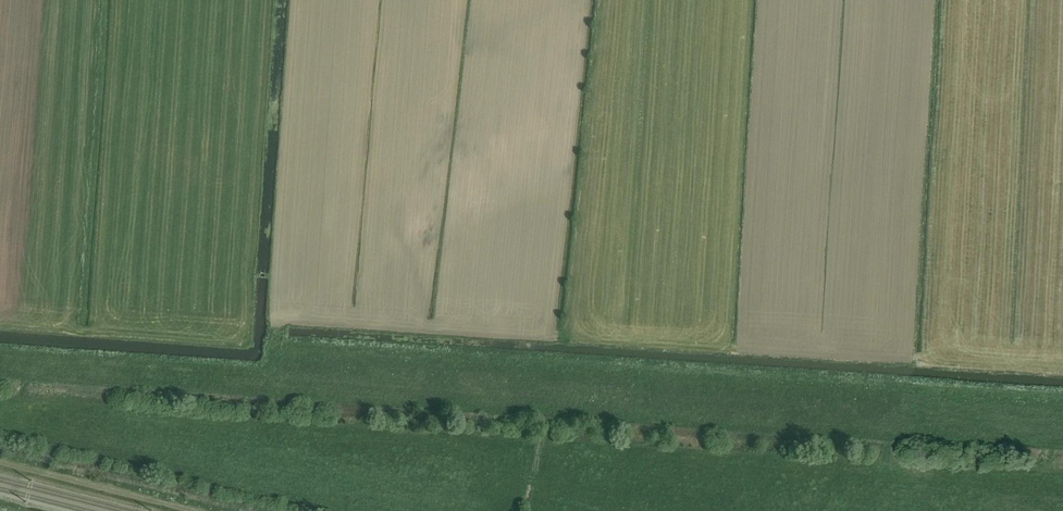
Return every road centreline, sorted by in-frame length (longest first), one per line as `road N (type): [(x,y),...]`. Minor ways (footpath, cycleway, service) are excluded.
road 1 (track): [(200,510),(0,460)]

